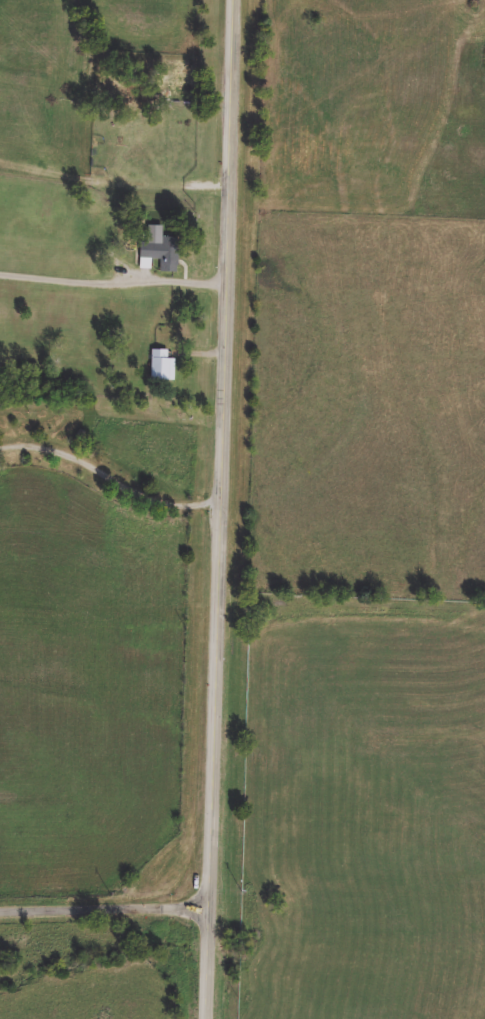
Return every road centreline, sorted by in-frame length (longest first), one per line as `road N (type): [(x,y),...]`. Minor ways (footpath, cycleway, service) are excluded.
road 1 (tertiary): [(215,1018),(229,0)]
road 2 (residential): [(0,445),(56,443),(159,494),(222,498)]
road 3 (residential): [(216,905),(0,911)]

